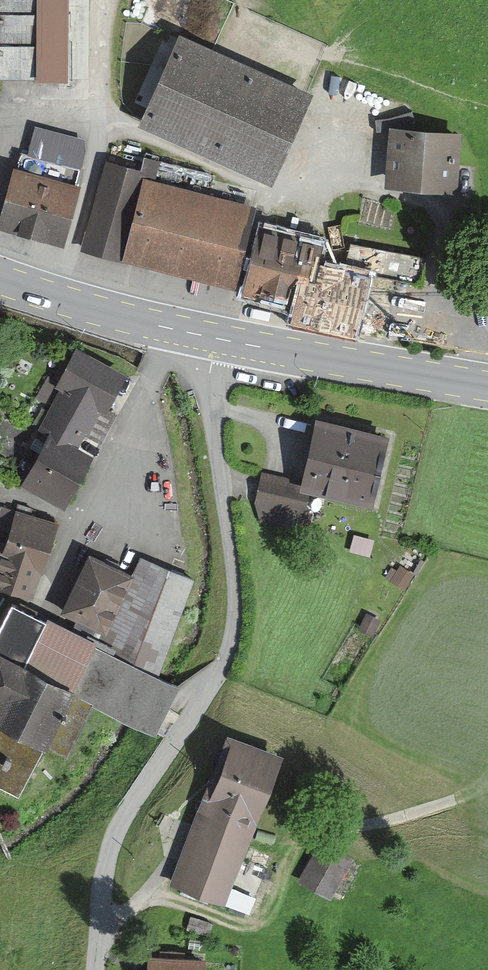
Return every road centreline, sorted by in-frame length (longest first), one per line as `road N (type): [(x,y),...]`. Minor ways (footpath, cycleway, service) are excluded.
road 1 (unclassified): [(216,338),(210,384),(235,567),(233,631),(211,682),(117,829),(103,867),(91,969)]
road 2 (unclassified): [(102,0),(105,118),(53,297)]
road 3 (primary): [(487,387),(216,338)]
road 4 (primary): [(216,338),(53,297)]

